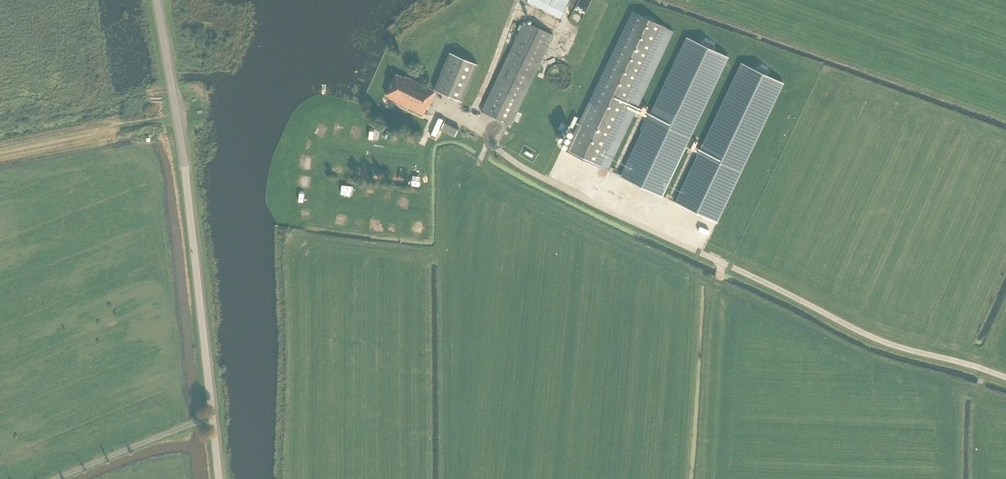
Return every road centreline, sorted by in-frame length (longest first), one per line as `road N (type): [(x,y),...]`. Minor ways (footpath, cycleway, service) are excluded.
road 1 (unclassified): [(219,478),(184,164),(157,0)]
road 2 (unclassified): [(1005,378),(878,340),(699,252)]
road 3 (track): [(471,120),(519,0)]

